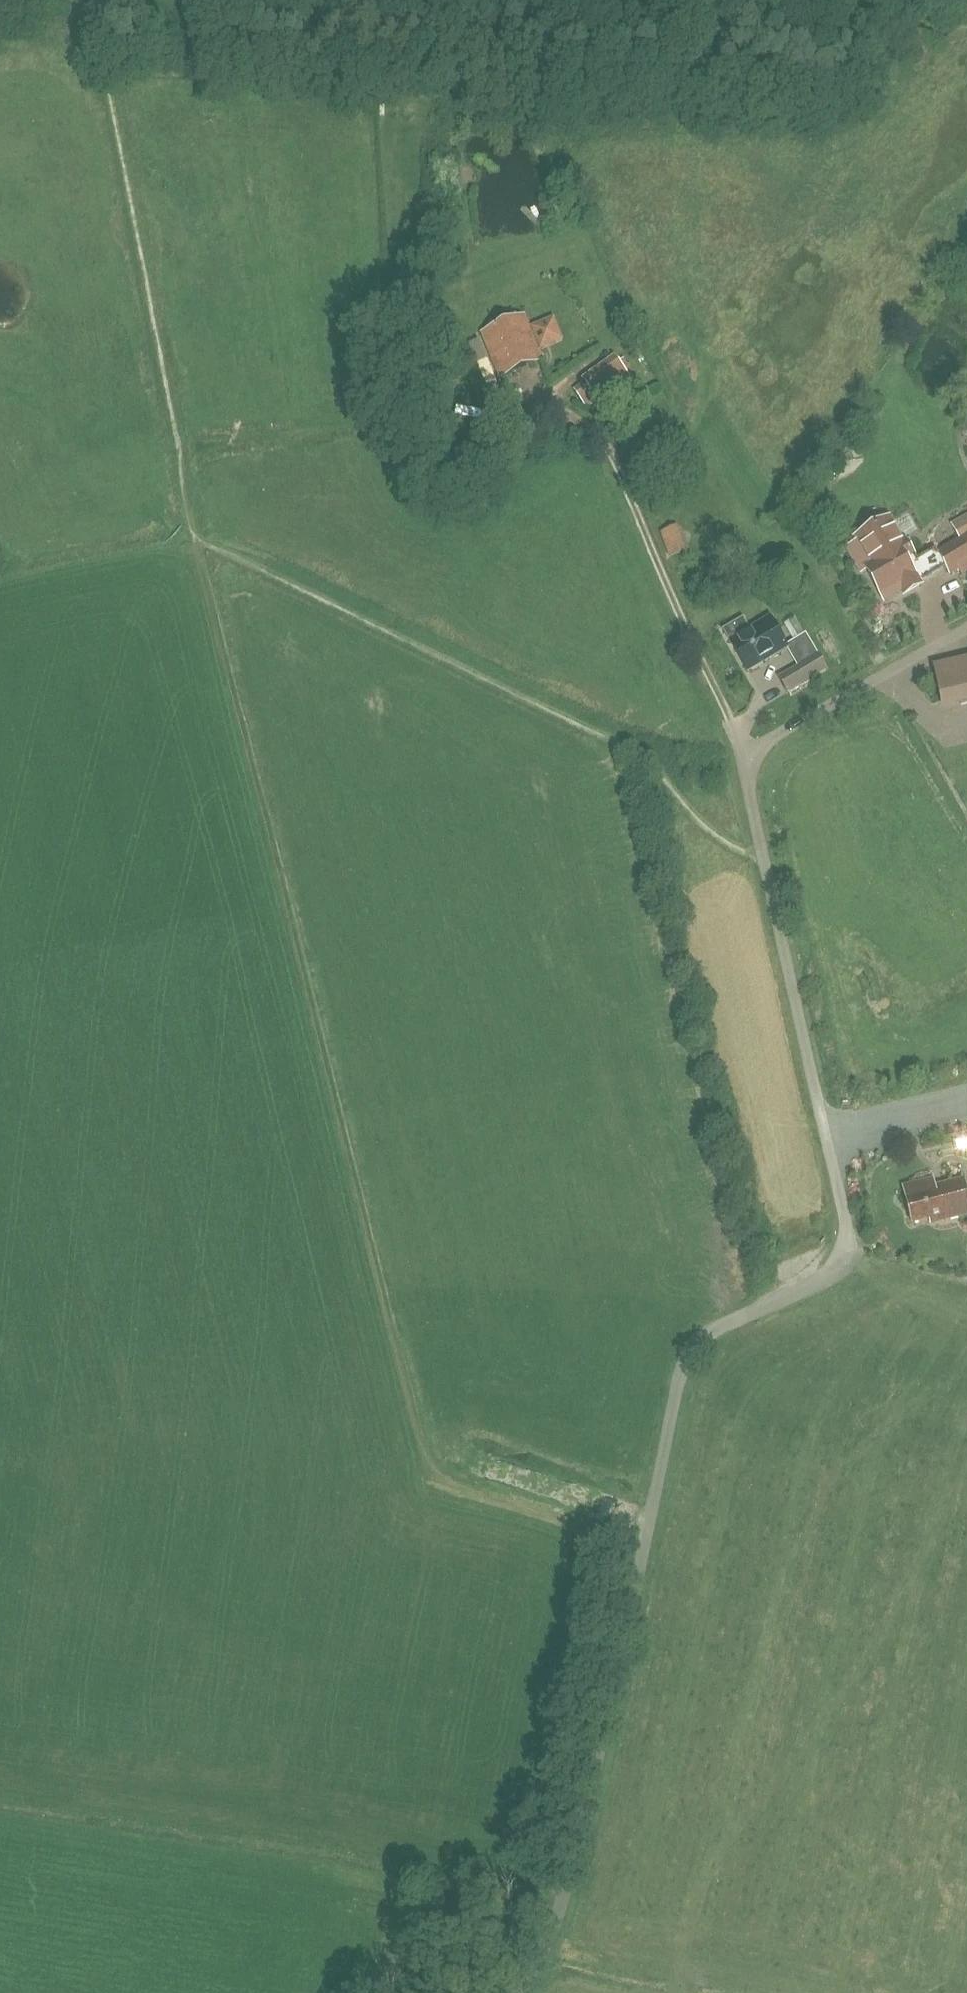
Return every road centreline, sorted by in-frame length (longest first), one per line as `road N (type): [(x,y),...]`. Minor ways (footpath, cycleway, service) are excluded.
road 1 (unclassified): [(522,1992),(564,1895),(688,1352),(708,1331),(837,1271),(850,1250),(743,766),(751,750),(966,628)]
road 2 (track): [(751,750),(731,728),(613,457),(584,423),(517,417),(177,449)]
road 3 (track): [(188,535),(0,572)]

